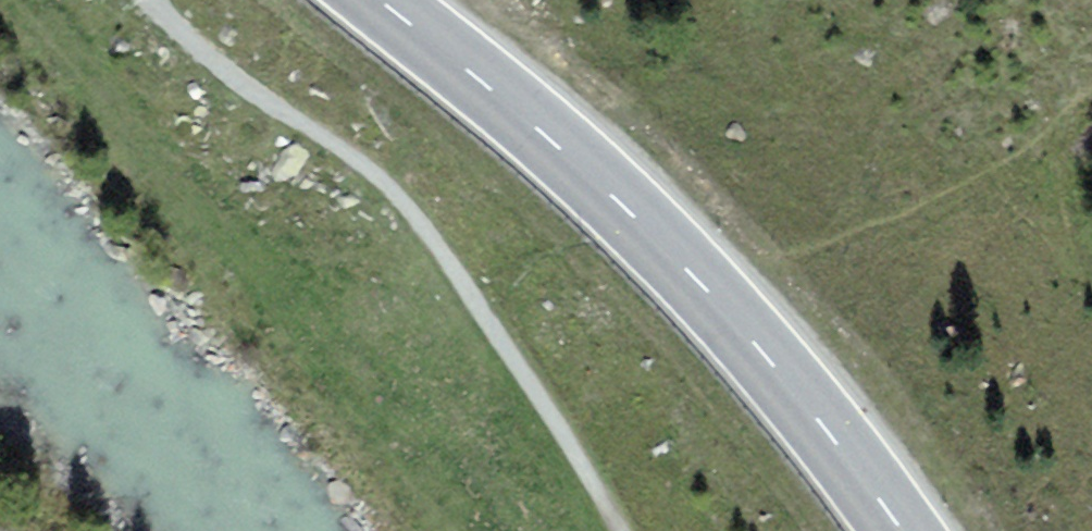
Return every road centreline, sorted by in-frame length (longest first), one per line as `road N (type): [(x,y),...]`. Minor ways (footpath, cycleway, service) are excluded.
road 1 (primary): [(901,530),(726,312),(556,145),(378,0)]
road 2 (track): [(619,530),(417,218),(348,149),(243,90),(152,0)]

